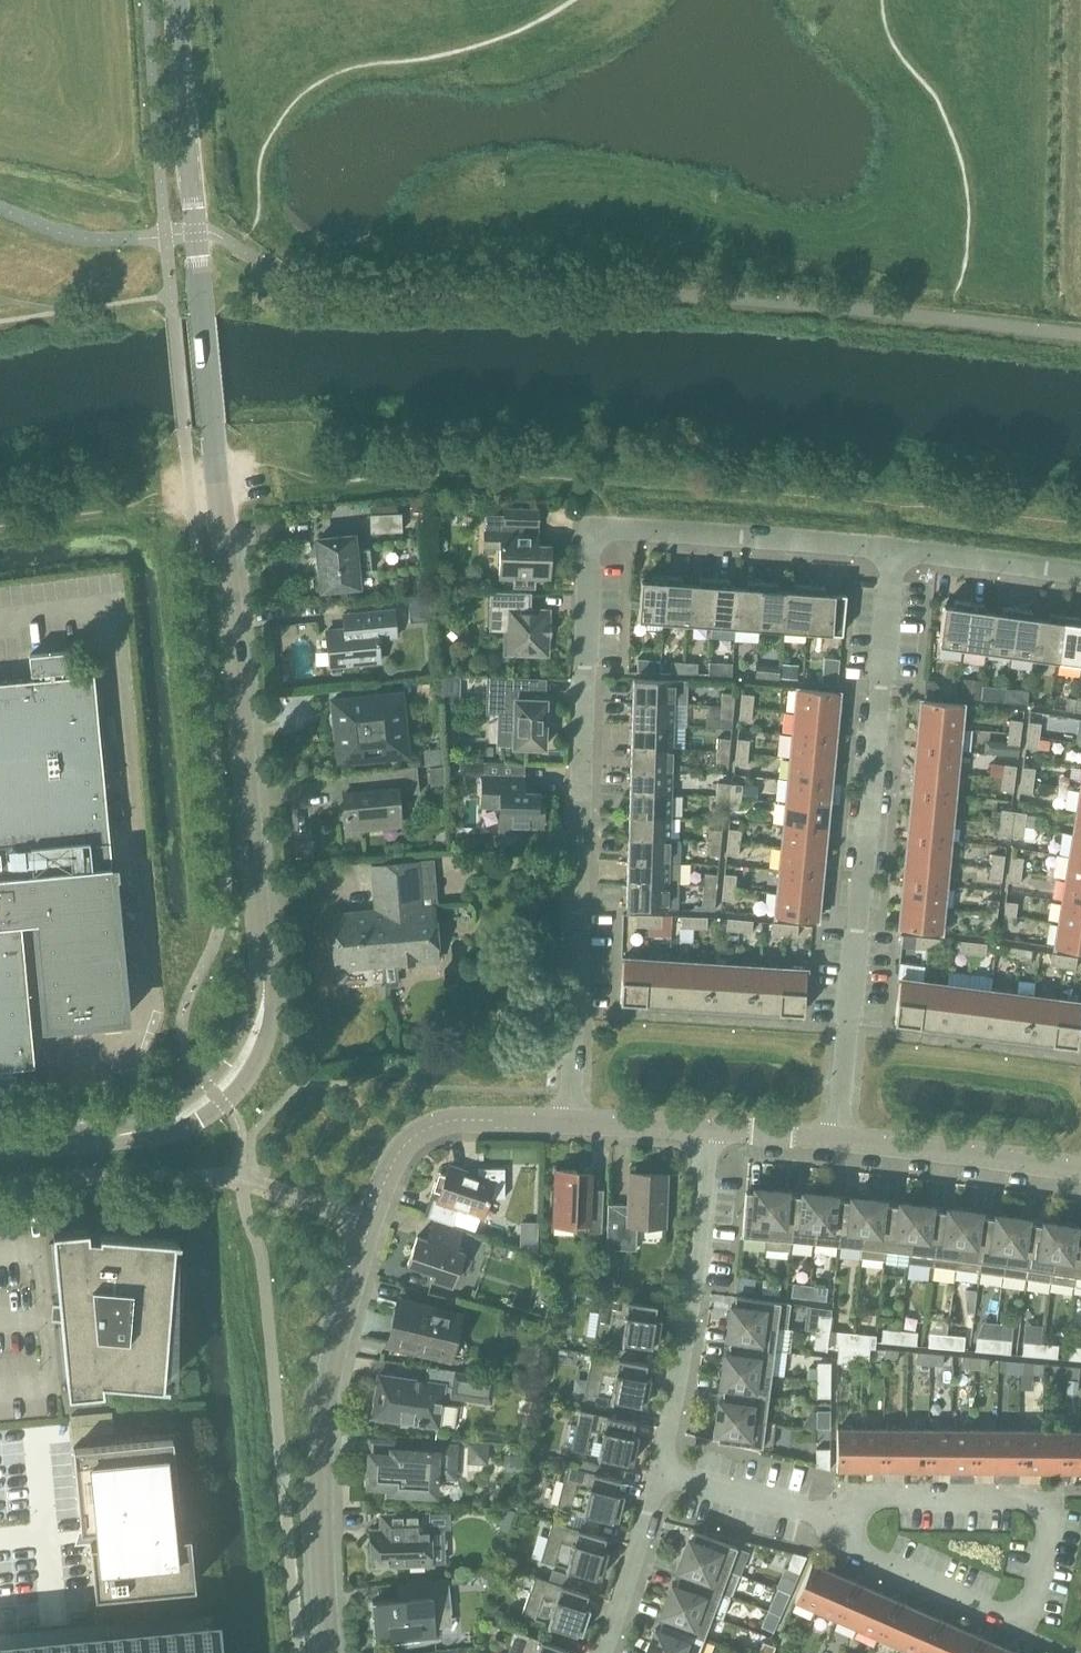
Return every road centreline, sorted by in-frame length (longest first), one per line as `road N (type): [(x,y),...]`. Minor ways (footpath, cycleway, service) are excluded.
road 1 (tertiary): [(265,972),(177,0)]
road 2 (unclassified): [(329,1652),(323,1410),(379,1199),(412,1141),(433,1124),(571,1121)]
road 3 (residential): [(571,1121),(598,529)]
road 4 (residential): [(842,1137),(896,555)]
road 5 (residential): [(839,1514),(864,1563),(996,1619),(1037,1604),(1059,1527),(1033,1495),(881,1498)]
road 6 (residential): [(664,1464),(711,1129)]
road 7 (residential): [(896,555),(598,529)]
road 8 (tertiary): [(113,1135),(175,1133),(239,1089),(268,1036),(265,972)]
road 9 (unclassified): [(842,1137),(1080,1170)]
road 10 (tertiary): [(265,972),(244,1029),(215,1077),(173,1108),(113,1135)]
road 11 (residential): [(602,1652),(664,1464)]
road 12 (residential): [(1080,573),(896,555)]
road 13 (residential): [(839,1514),(664,1464)]
road 14 (unclassified): [(571,1121),(711,1129)]
road 15 (unclassified): [(711,1129),(842,1137)]

